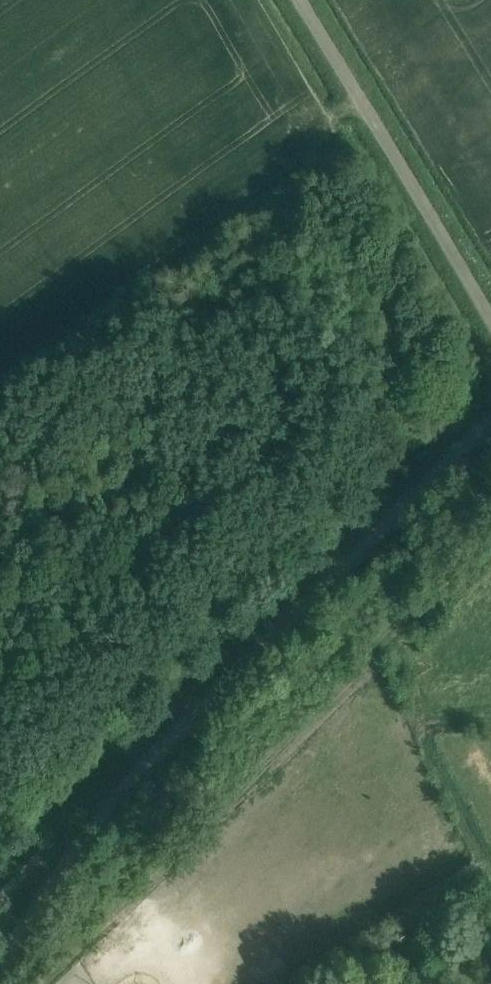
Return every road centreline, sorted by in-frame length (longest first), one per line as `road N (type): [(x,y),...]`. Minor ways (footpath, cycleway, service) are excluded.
road 1 (unclassified): [(0,960),(143,764),(490,406)]
road 2 (track): [(39,983),(490,537)]
road 3 (track): [(490,311),(302,0)]

